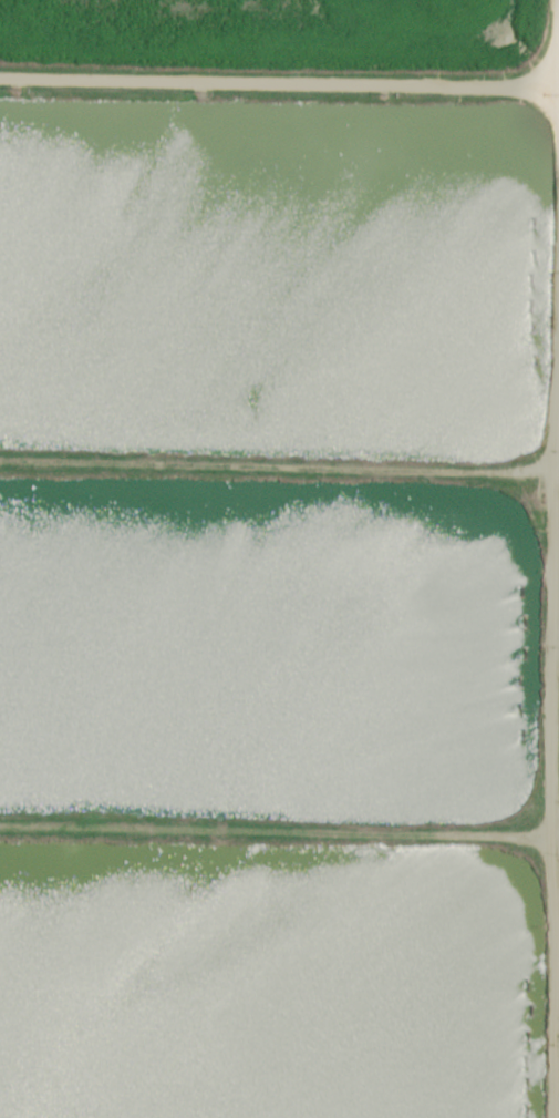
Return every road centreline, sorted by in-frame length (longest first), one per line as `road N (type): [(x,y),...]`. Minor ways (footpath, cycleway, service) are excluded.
road 1 (track): [(547,1117),(558,373)]
road 2 (track): [(558,85),(0,77)]

